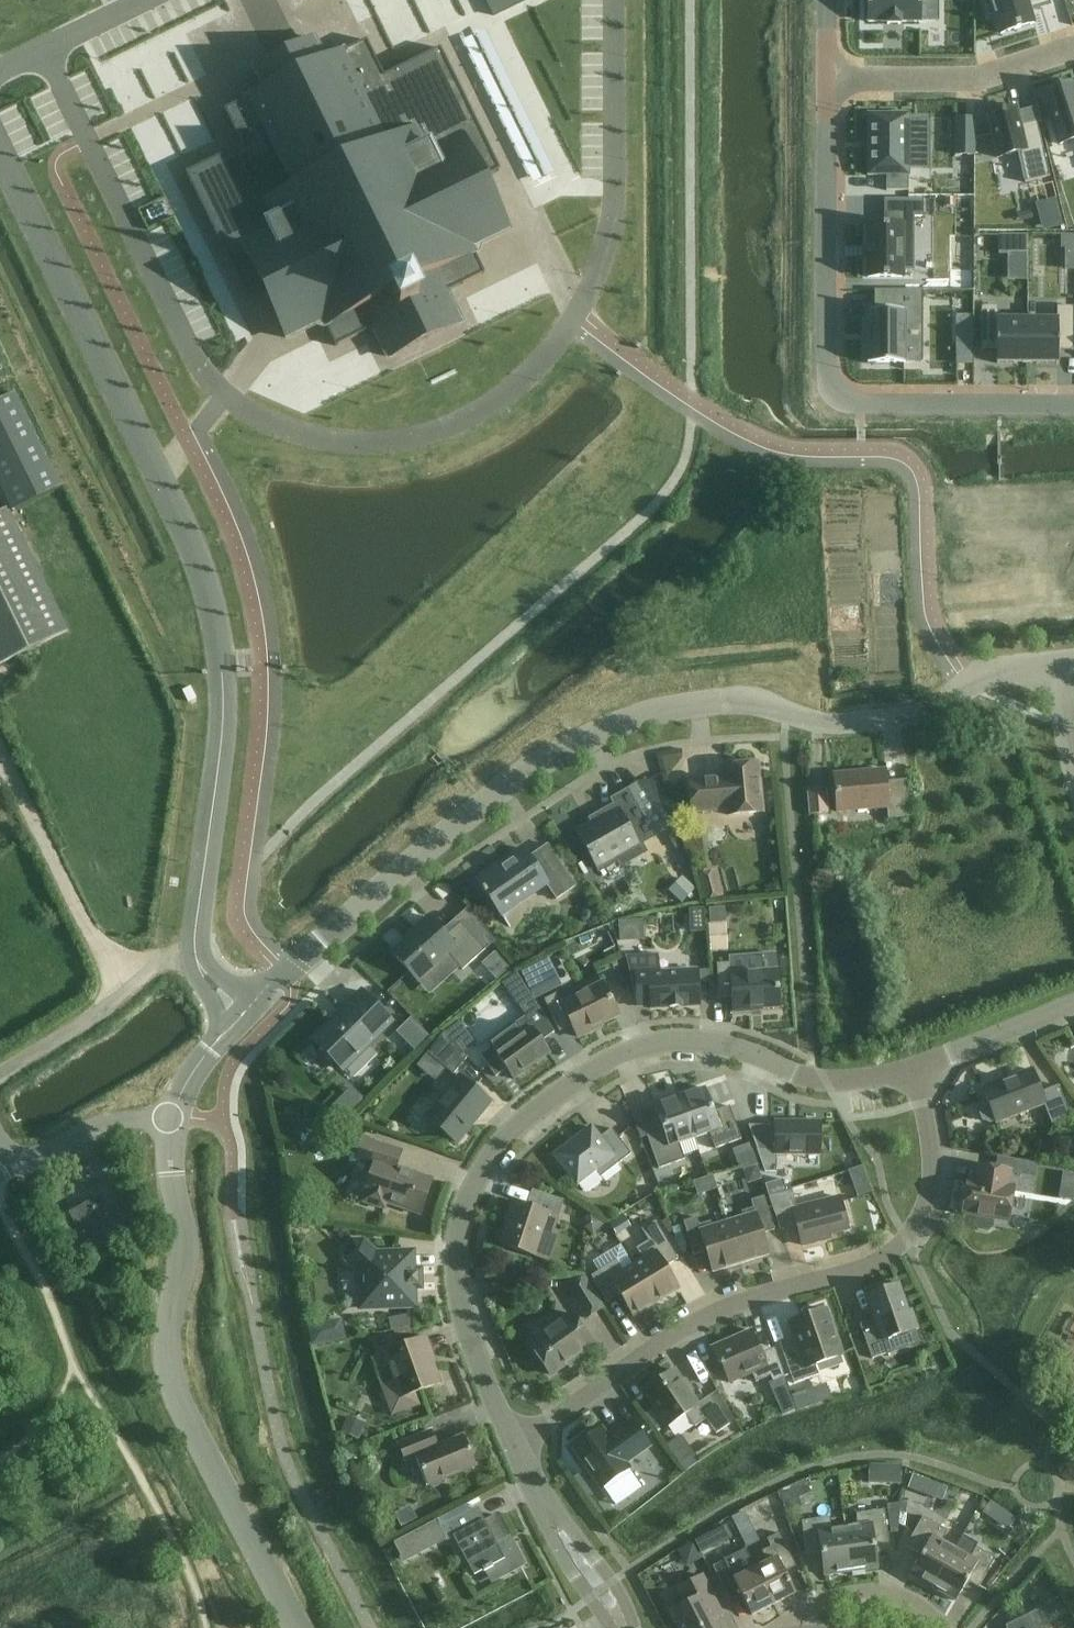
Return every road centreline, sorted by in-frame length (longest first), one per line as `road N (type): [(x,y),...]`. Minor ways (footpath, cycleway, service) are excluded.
road 1 (unclassified): [(243,1018),(196,955),(221,727),(210,595),(0,146)]
road 2 (tertiary): [(243,1018),(485,805),(606,728),(718,704),(827,728),(895,723),(925,714),(975,680),(1056,664)]
road 3 (residential): [(516,1444),(462,1317),(460,1244),(478,1175),(542,1102),(639,1047),(672,1043),(749,1054),(825,1079),(915,1068)]
road 4 (residential): [(516,1444),(671,1337),(757,1297),(864,1270),(909,1245),(929,1205),(933,1158),(915,1068)]
road 5 (residential): [(826,75),(822,372),(830,394),(861,407),(1073,409)]
road 6 (tertiary): [(300,1627),(167,1376),(167,1318),(181,1247),(171,1120)]
road 7 (residential): [(826,75),(980,75),(1073,47)]
road 8 (residential): [(612,1627),(516,1444)]
road 9 (unclassified): [(0,1177),(90,1132),(171,1120)]
road 10 (residential): [(915,1068),(1073,1007)]
road 11 (residential): [(945,1627),(928,1606),(892,1593),(854,1596),(801,1627)]
road 12 (unclassified): [(0,71),(148,0)]
road 13 (tertiary): [(171,1120),(243,1018)]

